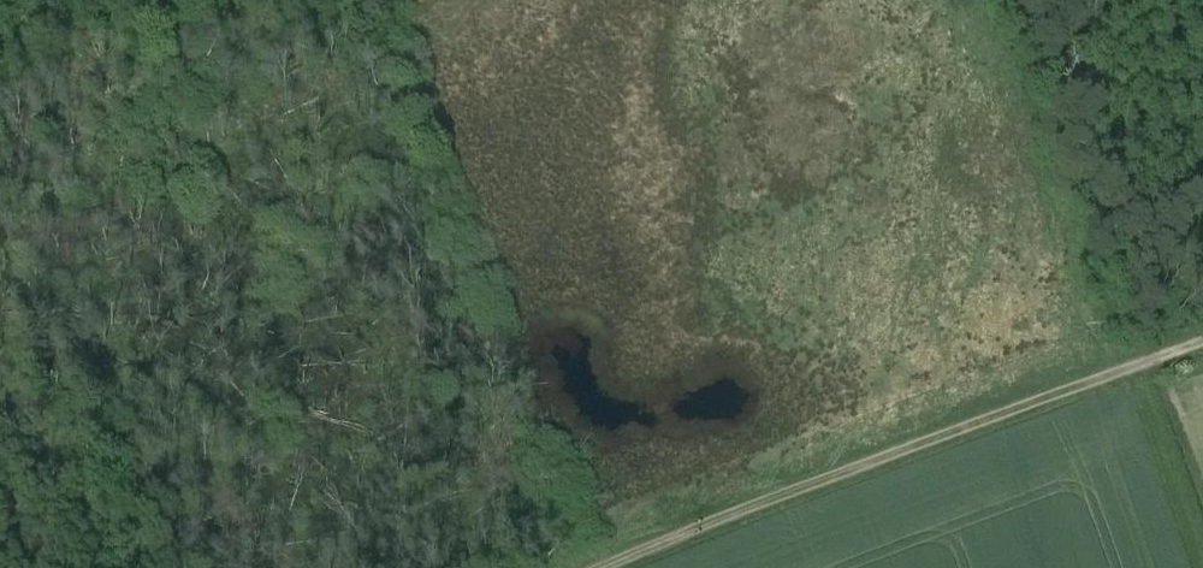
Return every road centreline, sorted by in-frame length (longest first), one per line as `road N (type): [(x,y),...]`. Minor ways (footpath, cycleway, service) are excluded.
road 1 (track): [(571,567),(1202,345)]

